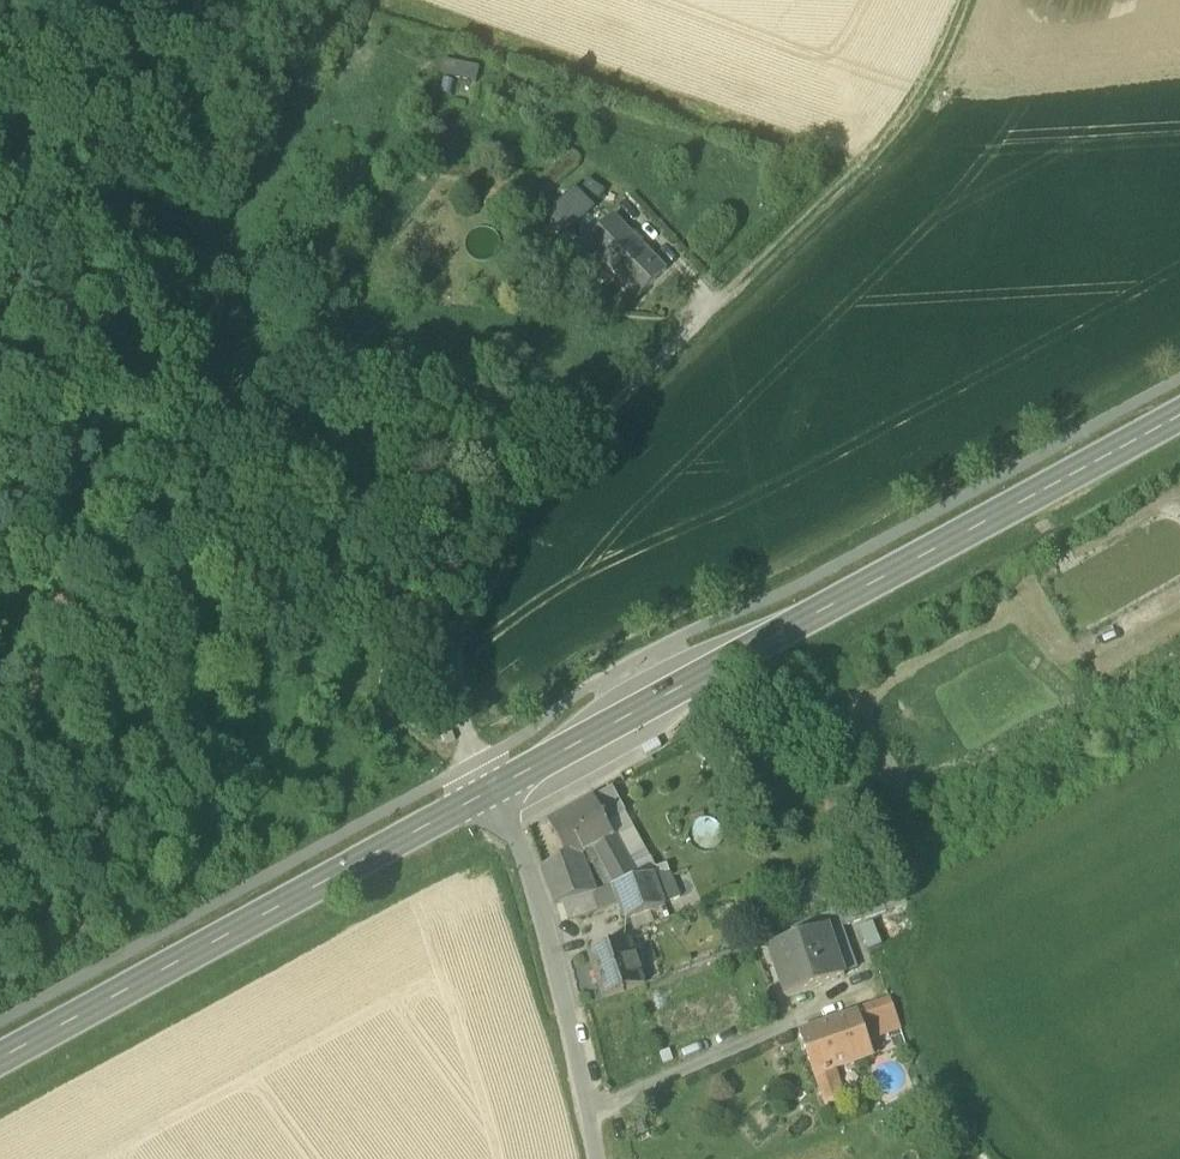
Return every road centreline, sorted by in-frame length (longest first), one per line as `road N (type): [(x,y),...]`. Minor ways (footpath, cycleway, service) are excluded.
road 1 (track): [(478,763),(190,581),(98,200),(68,144),(0,148)]
road 2 (secondary): [(494,790),(1179,417)]
road 3 (unclassified): [(478,763),(460,616),(500,544),(554,471),(845,184)]
road 4 (secondary): [(0,1060),(494,790)]
road 5 (residential): [(598,1158),(522,854),(494,790)]
road 6 (track): [(978,0),(950,70),(845,184)]

